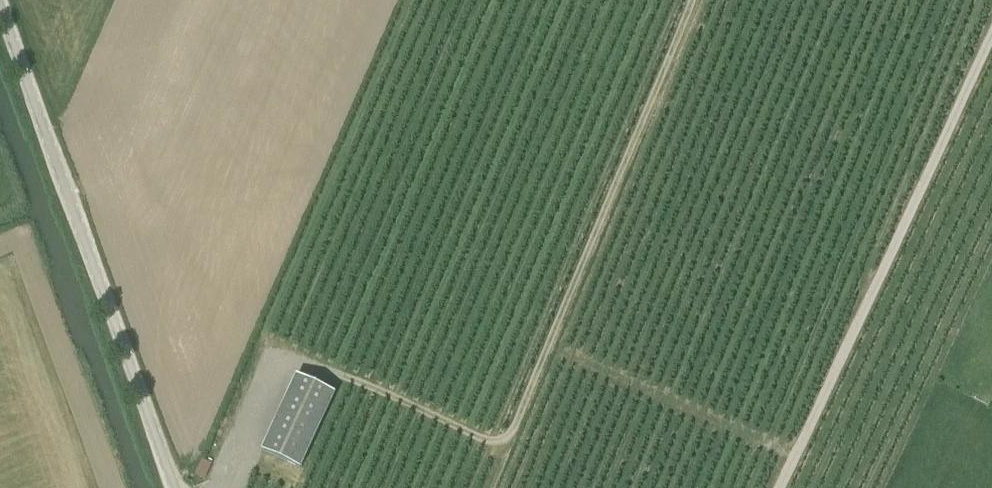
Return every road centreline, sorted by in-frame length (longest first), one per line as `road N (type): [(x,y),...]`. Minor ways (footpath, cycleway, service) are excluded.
road 1 (track): [(691,0),(509,436),(484,443),(366,384),(305,365)]
road 2 (unclassified): [(177,487),(0,7)]
road 3 (track): [(991,34),(780,487)]
road 4 (track): [(794,457),(546,346)]

